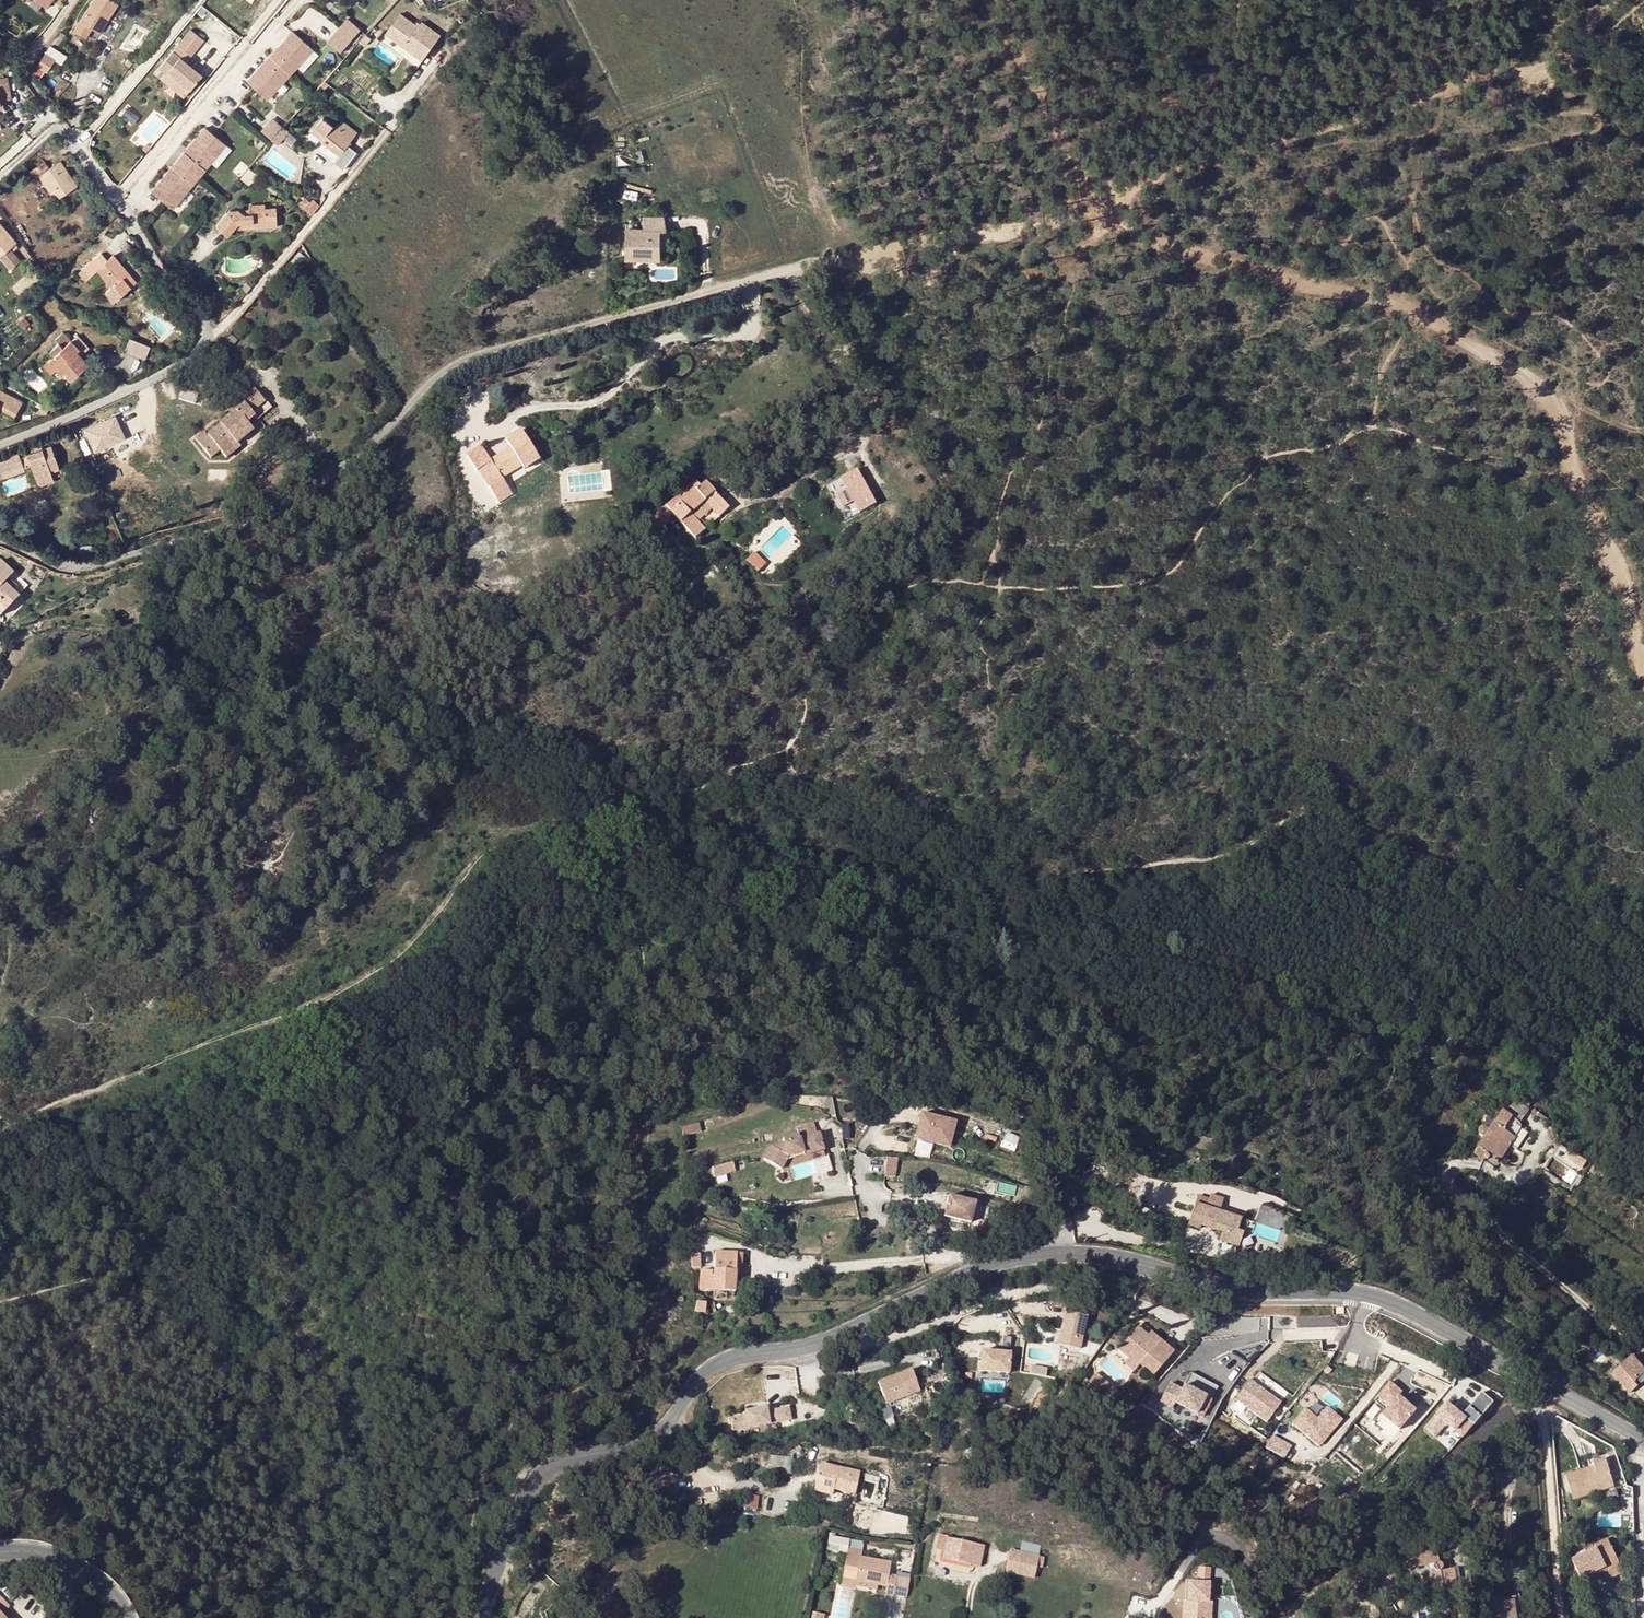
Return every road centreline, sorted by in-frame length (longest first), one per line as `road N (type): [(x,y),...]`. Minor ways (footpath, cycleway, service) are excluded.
road 1 (track): [(1643,944),(1365,829),(1299,818),(1204,861),(1060,867),(1013,855),(878,795),(791,774)]
road 2 (residential): [(792,267),(453,362),(351,461),(233,526),(84,567),(52,562),(0,536)]
road 3 (track): [(17,1124),(360,981),(402,953),(472,860),(498,843),(600,822),(716,777),(791,774)]
road 4 (track): [(1104,199),(1154,233),(1414,314),(1555,387),(1583,489),(1601,512),(1643,674)]
road 5 (residential): [(72,0),(27,58),(26,78),(200,321),(202,340),(181,360),(0,445)]
road 6 (track): [(1104,199),(1474,69),(1530,66),(1574,51),(1625,0)]
road 7 (residential): [(1541,1406),(1507,1415),(1300,1585),(1286,1585),(1223,1537),(1201,1538),(1147,1617)]
road 8 (tertiary): [(848,1330),(723,1358),(656,1440),(554,1464),(524,1497),(480,1617)]
road 9 (tertiary): [(1366,1293),(1238,1289),(1071,1253),(983,1268)]
road 10 (track): [(792,267),(933,238),(1028,236),(1104,199)]
road 11 (residential): [(848,1330),(871,1344),(1009,1295),(1055,1289),(1133,1304)]
road 12 (track): [(1104,199),(990,0)]
road 13 (residential): [(1561,1617),(1541,1406)]
road 14 (tertiary): [(1547,1386),(1366,1293)]
road 15 (residential): [(860,1153),(860,1183),(876,1218),(925,1226),(938,1256),(972,1256),(983,1268)]
road 16 (tertiary): [(130,1617),(110,1590),(60,1559),(0,1553)]
road 17 (residential): [(1643,1617),(1643,1468)]
road 18 (tertiary): [(983,1268),(848,1330)]

